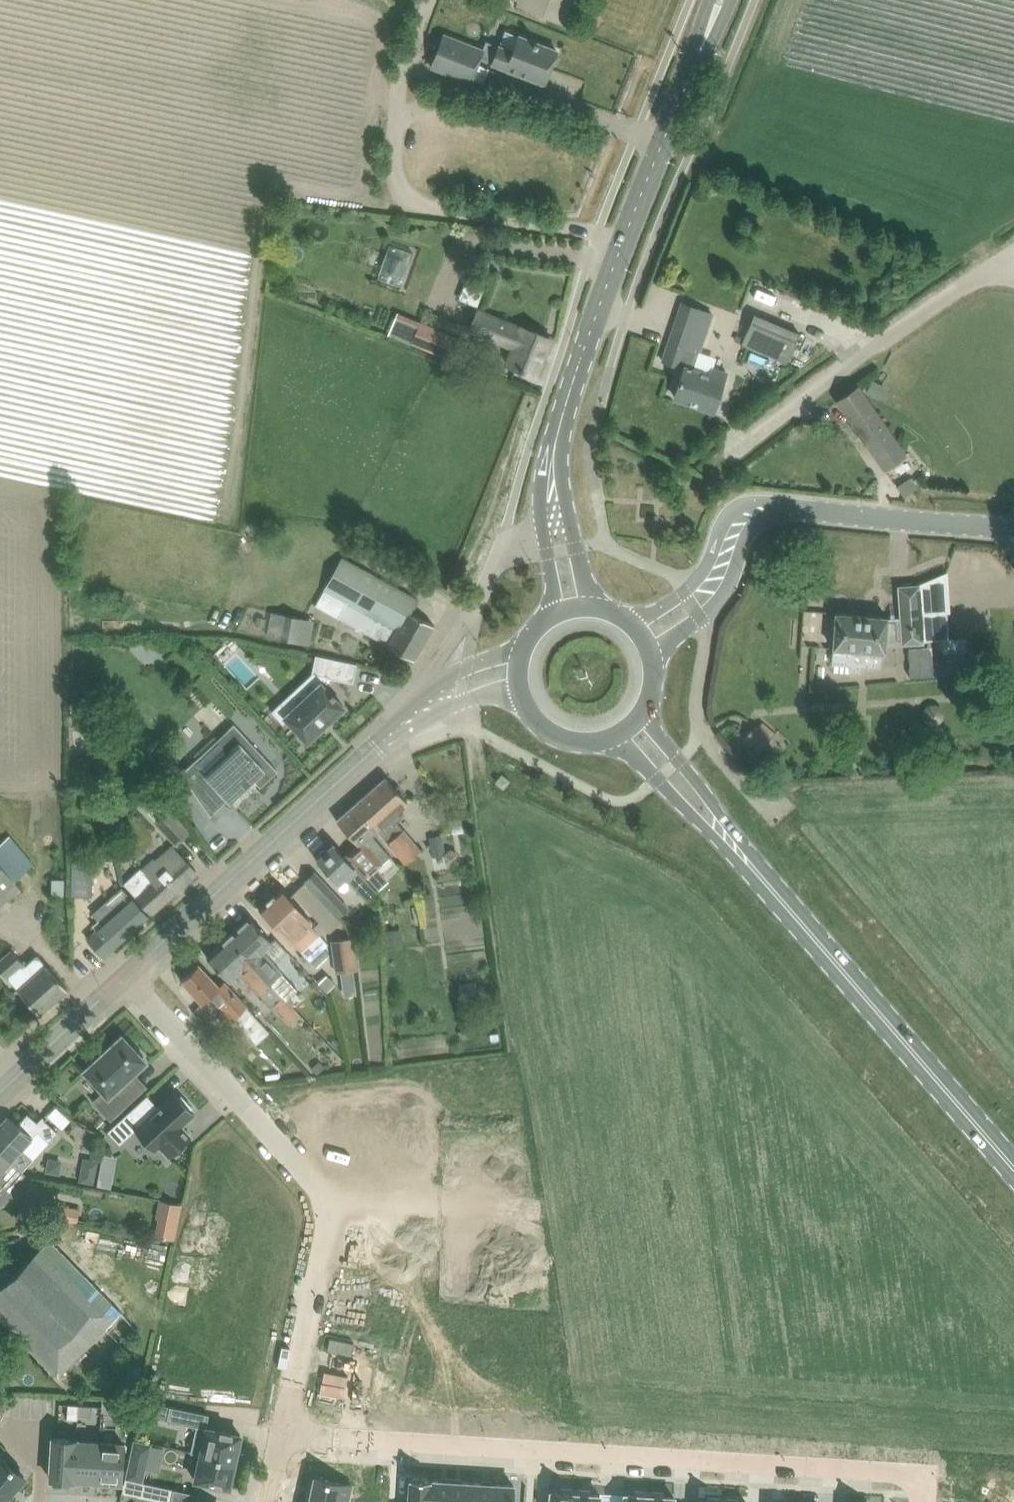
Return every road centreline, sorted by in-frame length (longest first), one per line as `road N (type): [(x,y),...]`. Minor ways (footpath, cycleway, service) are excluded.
road 1 (residential): [(924,1501),(908,1478),(890,1471),(284,1430)]
road 2 (primary): [(551,494),(570,391),(719,0)]
road 3 (primary): [(1013,1169),(724,833)]
road 4 (unclassified): [(1013,253),(727,460)]
road 5 (tertiary): [(126,976),(375,748)]
road 6 (residential): [(329,1206),(126,976)]
road 7 (residential): [(284,1430),(329,1206)]
road 8 (unclassified): [(778,814),(698,720),(705,647),(699,618)]
road 9 (unclassified): [(796,508),(1013,527)]
road 10 (unclassified): [(329,1206),(360,1198),(538,1210)]
road 11 (tertiary): [(521,643),(440,680),(375,748)]
road 12 (tertiary): [(0,1091),(126,976)]
road 13 (unclassified): [(440,653),(478,602),(502,544),(542,528)]
road 14 (unclassified): [(796,508),(773,500),(732,508),(683,592)]
road 15 (tertiary): [(375,748),(460,703),(488,694),(520,700)]
road 16 (unclassified): [(699,618),(728,588),(757,518),(796,508)]
road 17 (primary): [(602,741),(636,757),(724,833)]
road 18 (primary): [(724,833),(647,705)]

